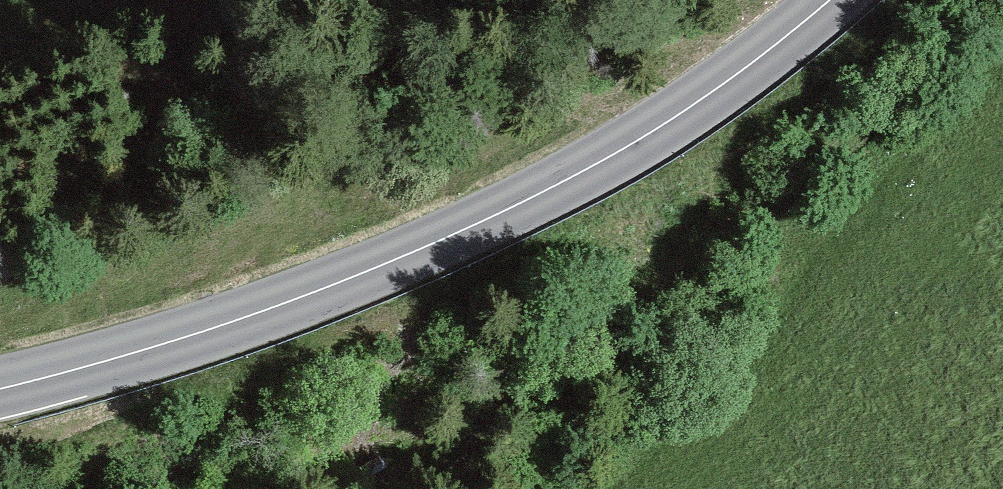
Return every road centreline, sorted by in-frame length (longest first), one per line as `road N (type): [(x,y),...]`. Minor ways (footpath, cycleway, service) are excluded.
road 1 (secondary): [(0,385),(307,295),(506,211),(656,130),(795,34),(829,0)]
road 2 (track): [(367,488),(705,256),(839,143),(966,0)]

